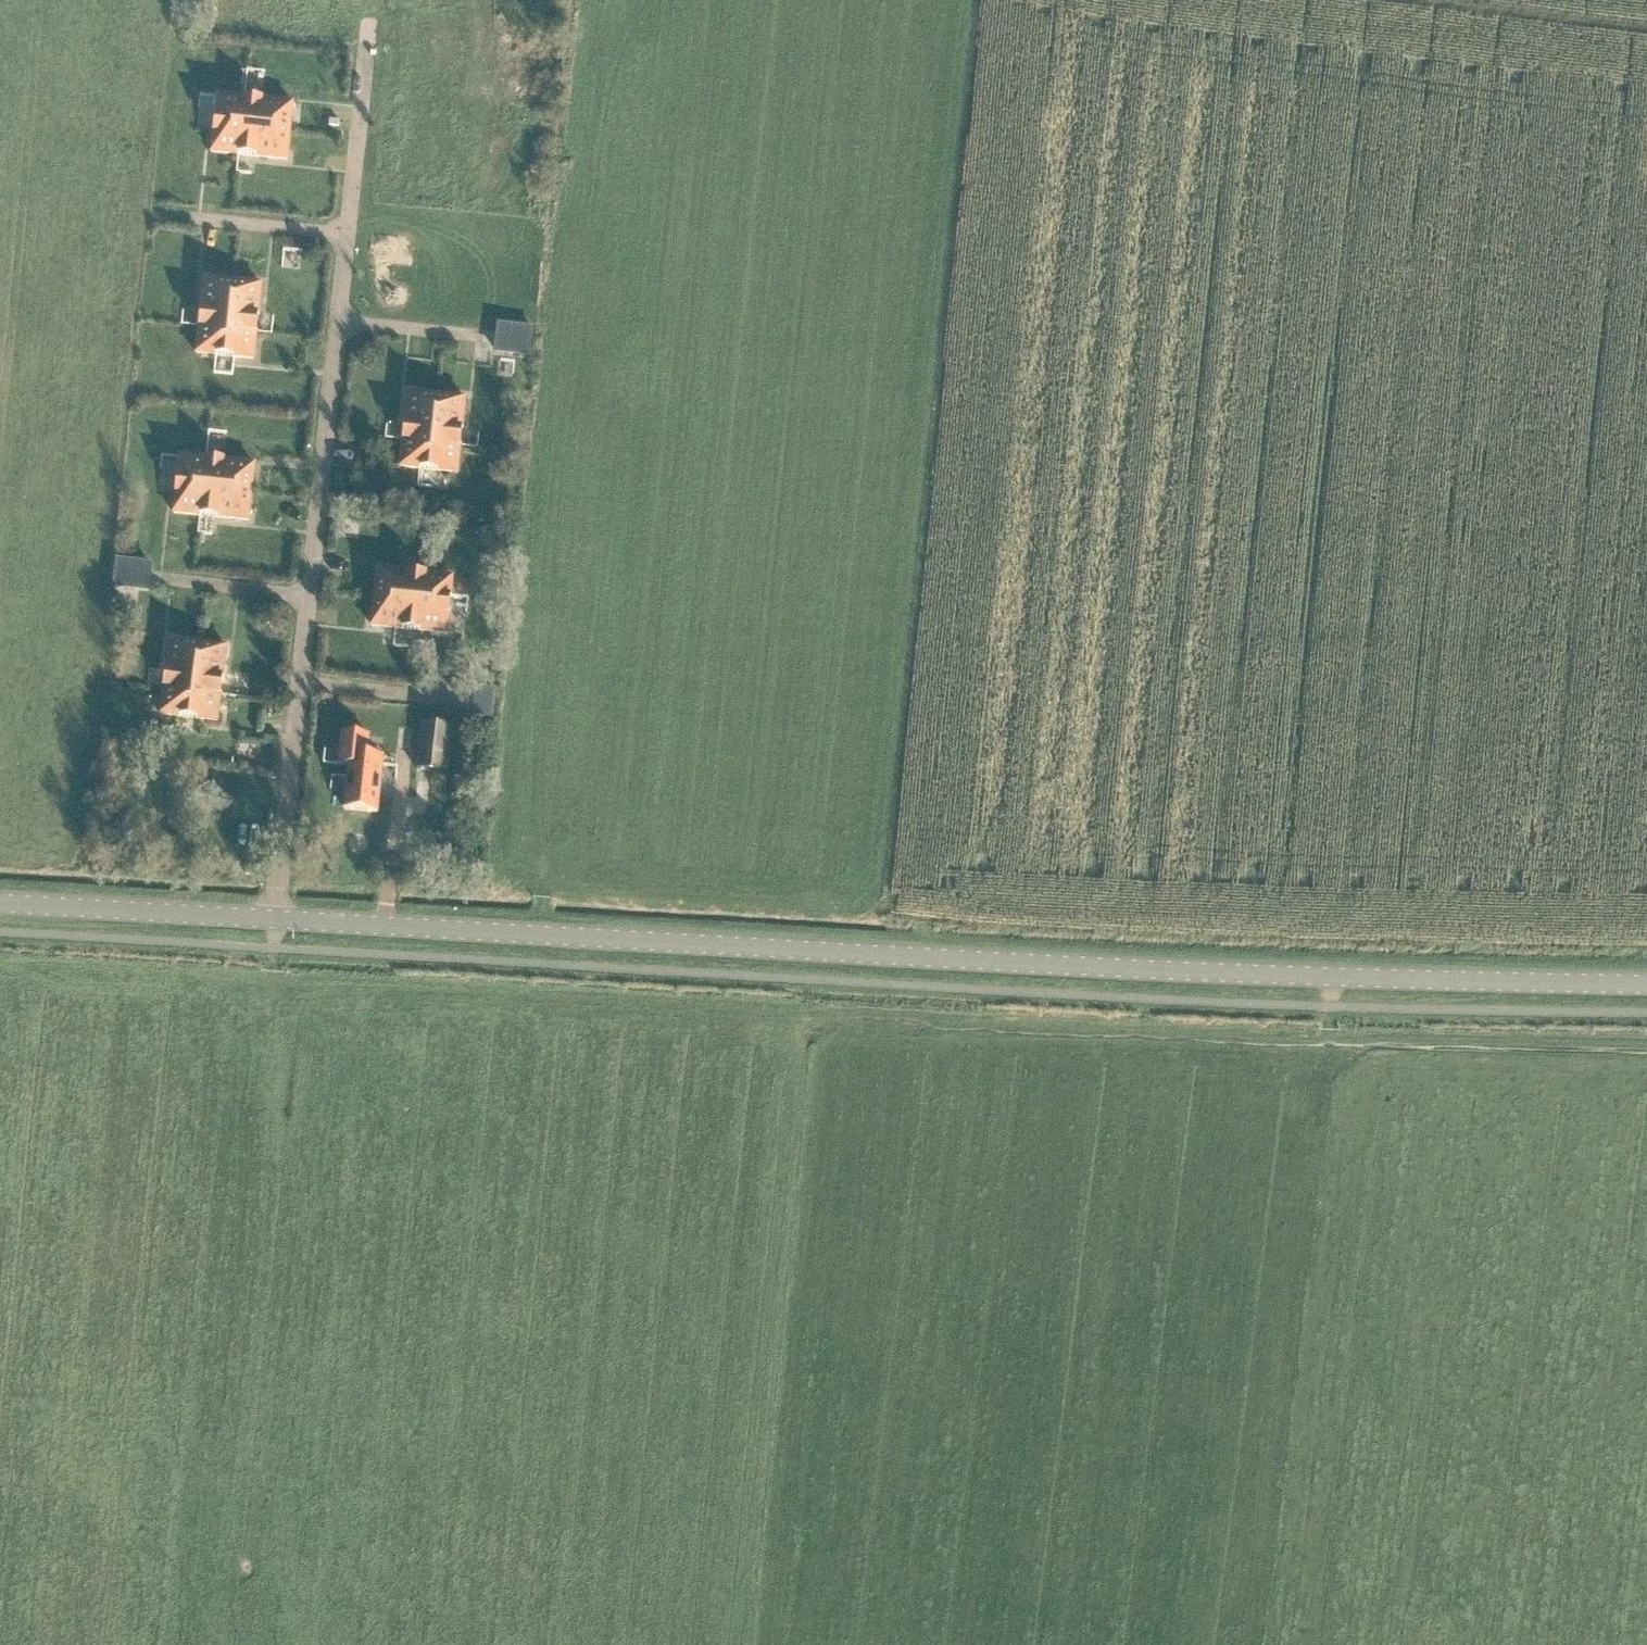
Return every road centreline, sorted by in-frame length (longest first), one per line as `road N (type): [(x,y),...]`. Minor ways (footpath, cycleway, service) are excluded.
road 1 (tertiary): [(1646,983),(1294,976),(0,903)]

